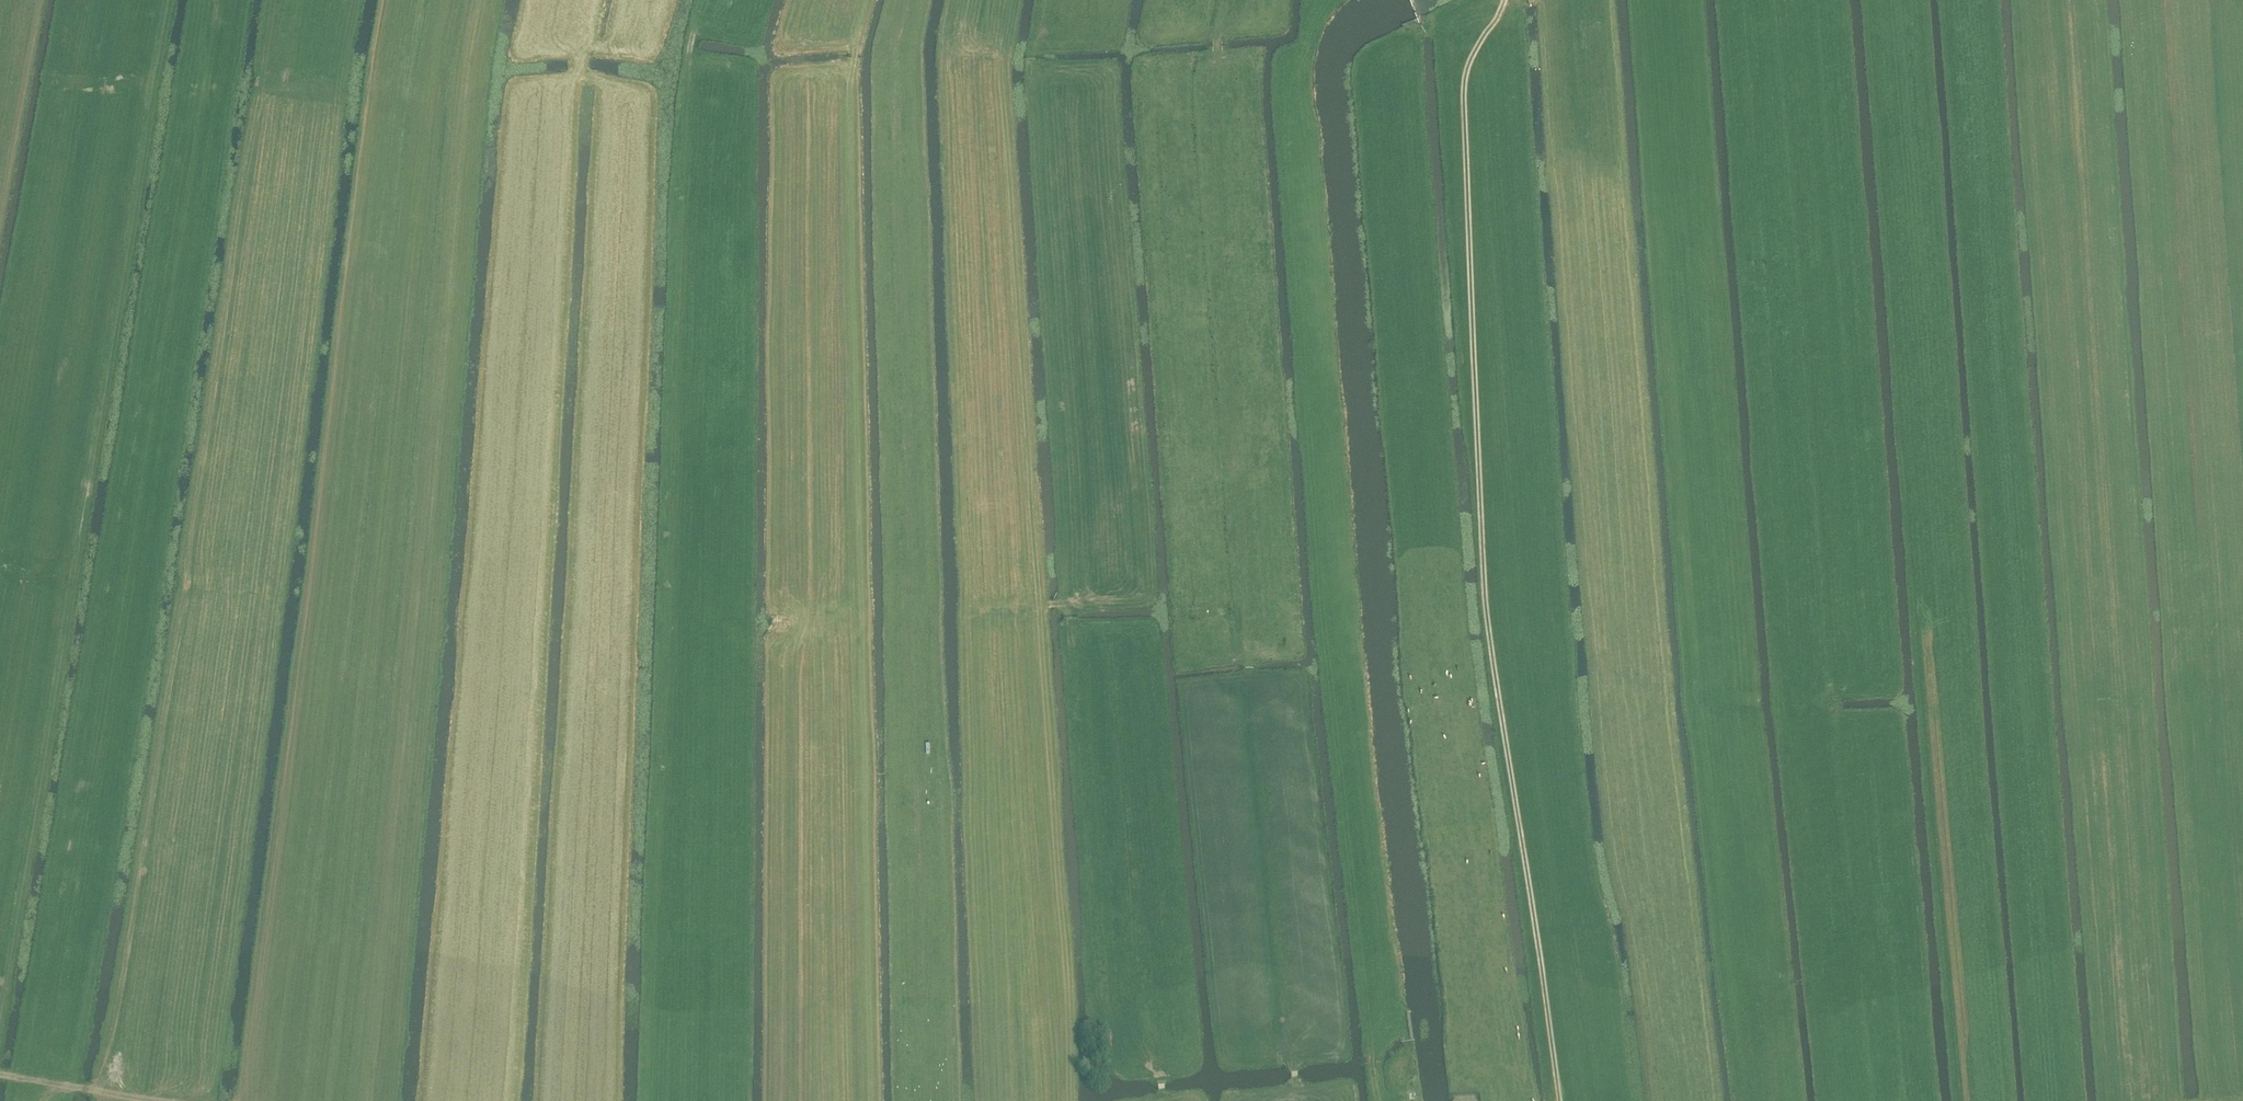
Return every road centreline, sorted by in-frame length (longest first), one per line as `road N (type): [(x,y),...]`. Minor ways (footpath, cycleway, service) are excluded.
road 1 (track): [(1560,1100),(1489,615),(1463,94),(1470,61),(1504,0)]
road 2 (track): [(251,1100),(395,0)]
road 3 (track): [(2023,0),(2167,1100)]
road 4 (track): [(865,0),(849,74),(872,1100)]
road 5 (track): [(153,1100),(0,1075)]

